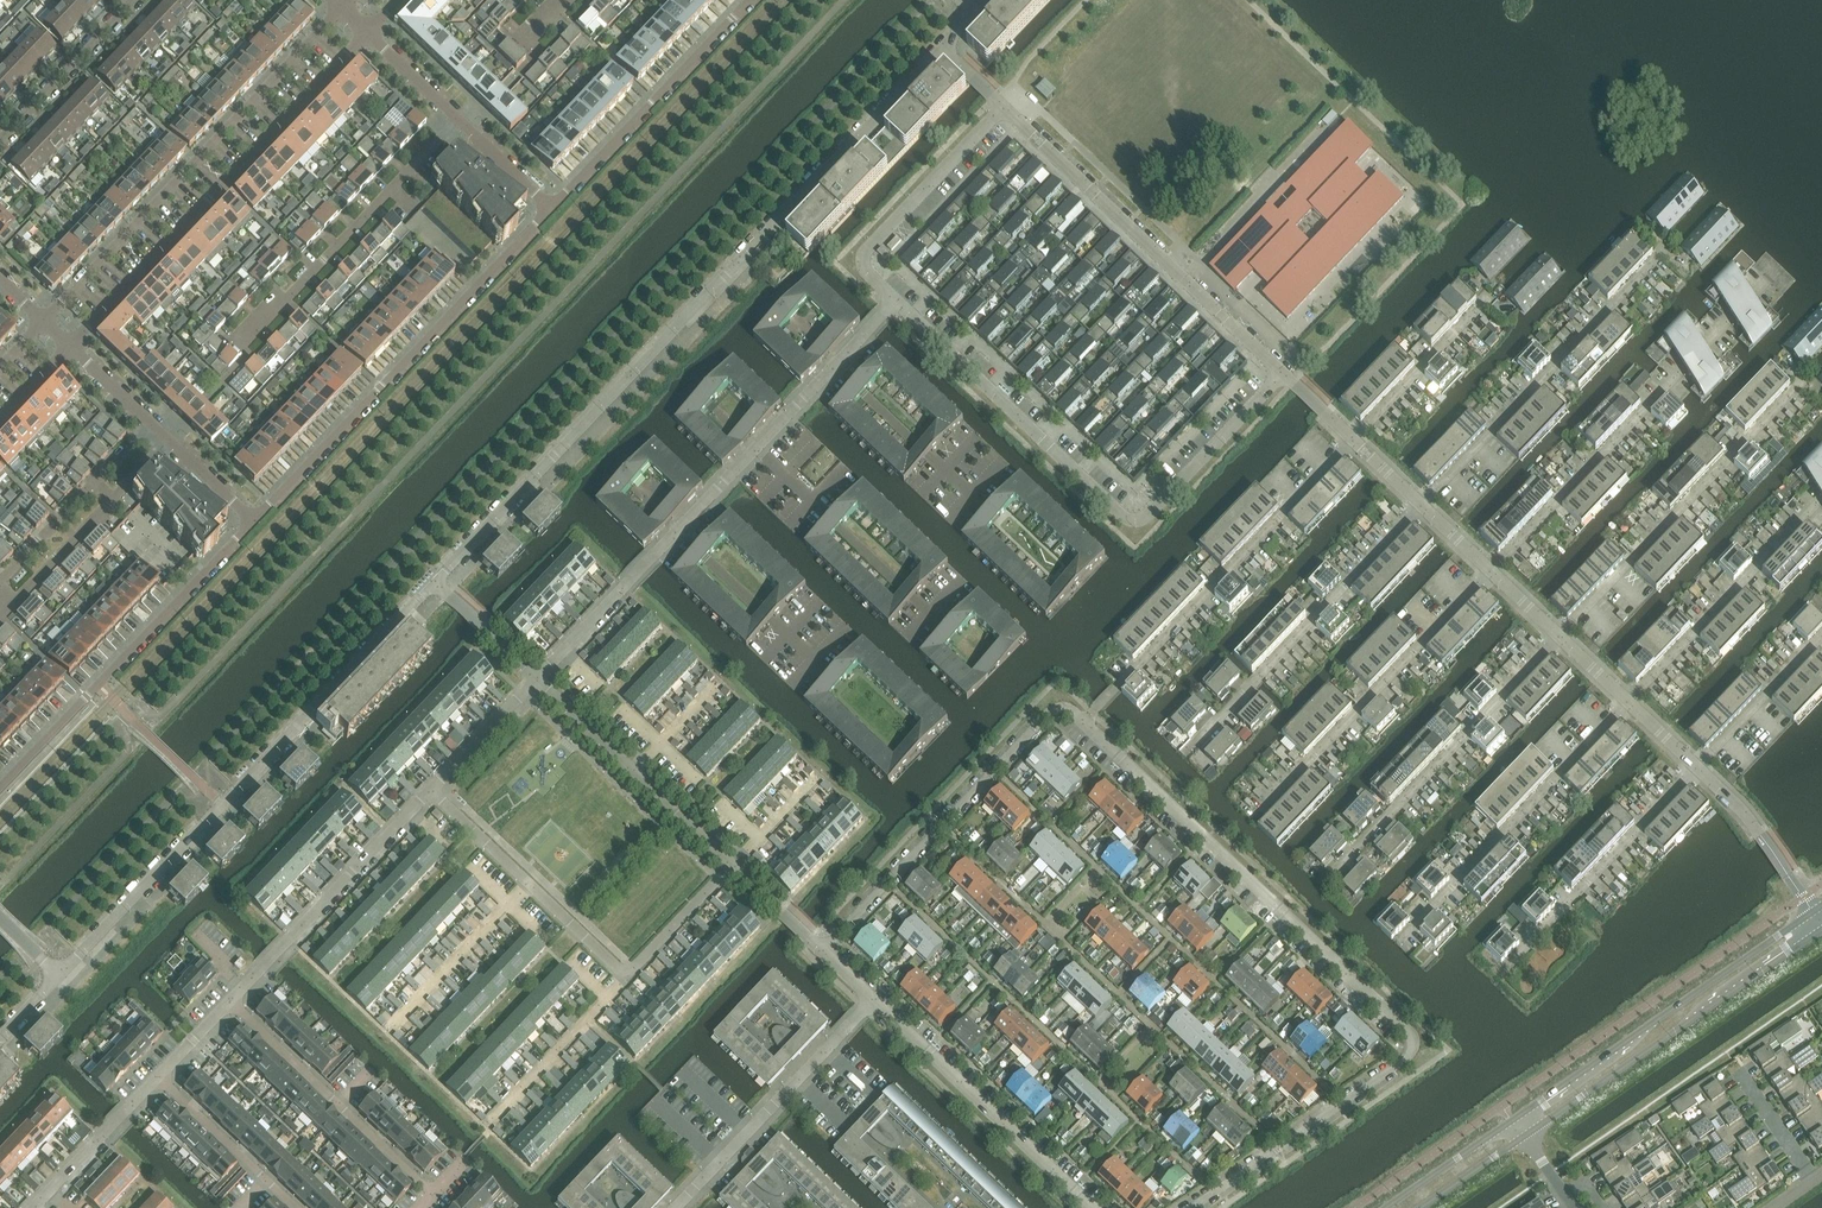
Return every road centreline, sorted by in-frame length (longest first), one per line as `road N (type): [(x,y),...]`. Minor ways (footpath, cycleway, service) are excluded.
road 1 (residential): [(1193,1207),(1409,1056),(1415,1039),(1075,710),(1061,705),(1046,713),(822,947)]
road 2 (residential): [(434,582),(943,49)]
road 3 (residential): [(59,976),(434,582)]
road 4 (residential): [(1283,374),(1147,518),(1133,521),(896,299)]
road 5 (residential): [(549,205),(252,521)]
road 6 (residential): [(339,6),(44,320)]
road 7 (residential): [(71,346),(370,36)]
road 8 (residential): [(1761,283),(1491,569)]
road 9 (residential): [(1283,374),(1004,107)]
road 10 (residential): [(0,788),(252,521)]
road 11 (secondary): [(1813,912),(1512,1119)]
road 12 (secondary): [(1524,1137),(1821,929)]
road 13 (residential): [(1800,384),(1559,634)]
road 14 (residential): [(1185,754),(1422,504)]
road 15 (residential): [(1660,256),(1422,504)]
road 16 (residential): [(1354,440),(1119,685)]
road 17 (residential): [(1328,881),(1559,634)]
road 18 (residential): [(1262,812),(1491,569)]
road 19 (residential): [(1404,943),(1631,702)]
road 20 (residential): [(240,346),(460,120)]
road 21 (residential): [(1091,1207),(872,997)]
road 22 (residential): [(230,1003),(431,792)]
road 23 (residential): [(549,205),(747,0)]
road 24 (residential): [(1506,972),(1697,765)]
road 25 (residential): [(1821,499),(1631,702)]
road 26 (residential): [(432,1194),(230,1003)]
road 27 (residential): [(756,448),(955,637)]
road 28 (residential): [(896,299),(864,267),(863,254),(1004,107)]
road 29 (residential): [(168,440),(0,619)]
road 30 (residential): [(834,365),(997,520)]
road 31 (residential): [(677,531),(840,685)]
road 32 (residential): [(150,422),(0,582)]
road 33 (residential): [(484,1136),(627,976)]
road 34 (residential): [(537,680),(677,531)]
road 35 (residential): [(390,1027),(529,883)]
road 36 (residential): [(0,143),(137,0)]
road 37 (residential): [(1486,302),(1354,440)]
road 38 (residential): [(157,1077),(295,1207)]
road 39 (residential): [(1813,912),(1740,807),(1697,765)]
road 40 (residential): [(1821,634),(1697,765)]
road 41 (residential): [(675,1207),(799,1076)]
road 42 (residential): [(32,1207),(157,1077)]
road 43 (residential): [(627,976),(735,865)]
road 44 (secondary): [(1512,1119),(1385,1207)]
road 45 (residential): [(431,792),(537,680)]
road 46 (residential): [(537,680),(434,582)]
road 47 (residential): [(735,865),(634,771)]
road 48 (residential): [(627,976),(529,883)]
road 49 (residential): [(529,883),(431,792)]
road 50 (residential): [(634,771),(537,680)]
road 51 (residential): [(634,771),(722,676)]
road 52 (residential): [(1741,1075),(1815,1181)]
road 53 (residential): [(735,865),(824,773)]
road 54 (secondary): [(1422,1207),(1524,1137)]
road 55 (residential): [(460,120),(370,36)]
road 56 (residential): [(549,205),(460,120)]
road 57 (residential): [(822,947),(735,865)]

